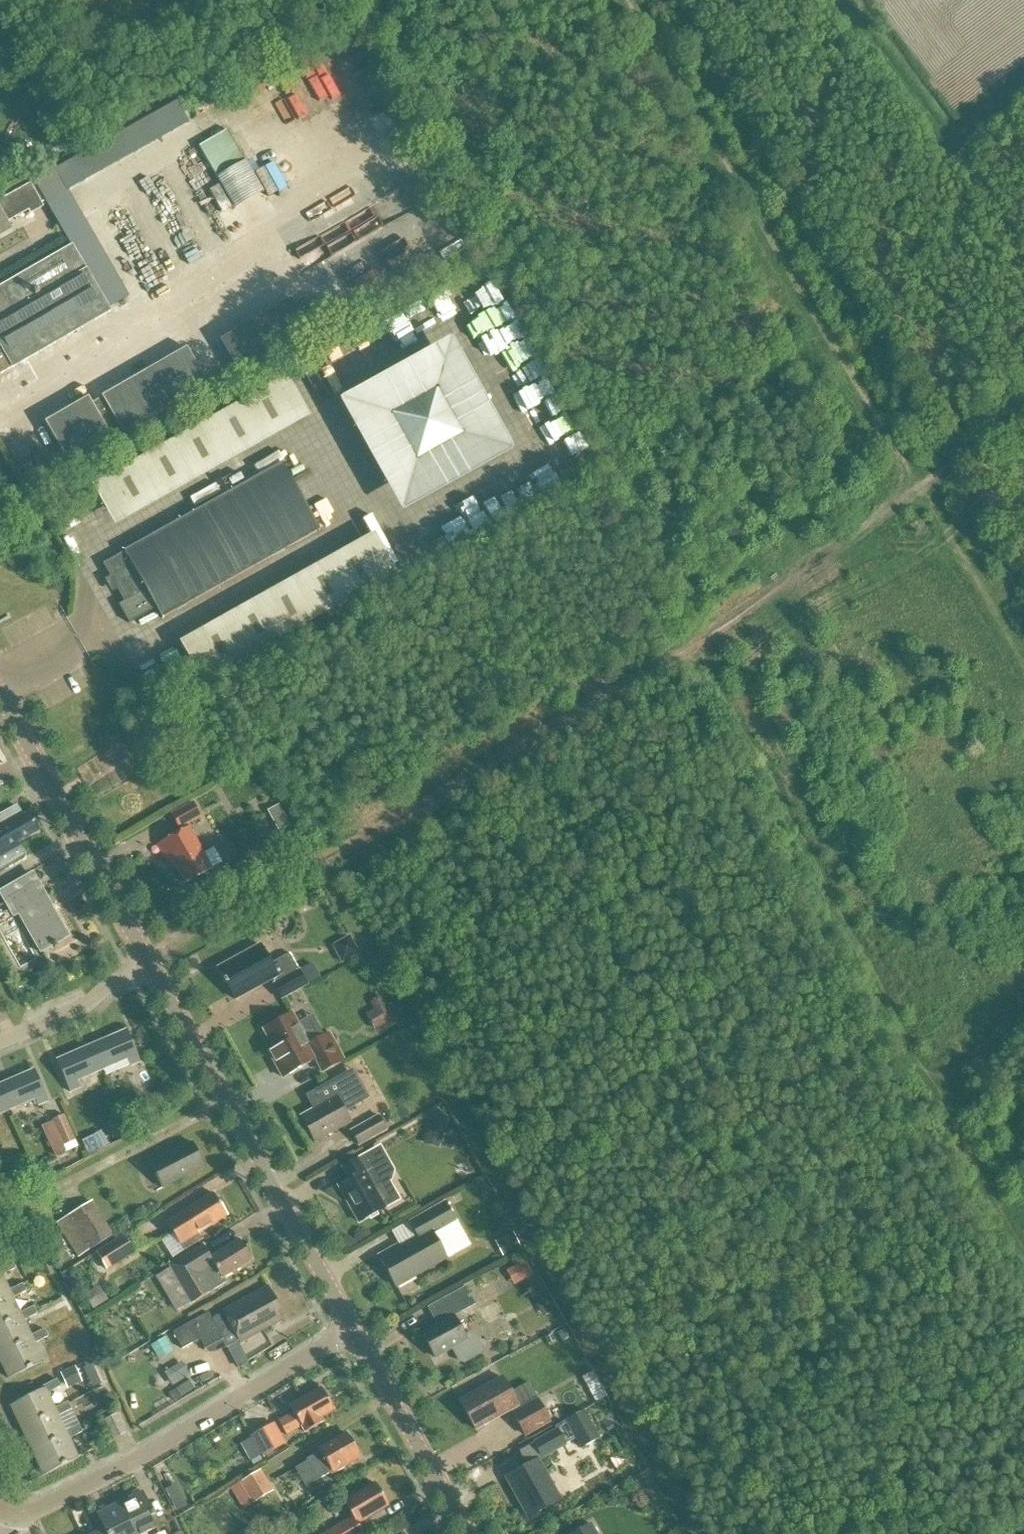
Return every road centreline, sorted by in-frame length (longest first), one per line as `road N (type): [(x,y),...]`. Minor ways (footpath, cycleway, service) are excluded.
road 1 (track): [(344,856),(647,683),(918,487)]
road 2 (tertiary): [(357,1331),(145,963)]
road 3 (residential): [(20,1518),(130,1466),(357,1331)]
road 4 (track): [(849,369),(655,39)]
road 5 (tertiary): [(145,963),(0,701)]
road 6 (tertiary): [(470,1533),(357,1331)]
road 7 (track): [(918,487),(1023,658)]
road 8 (residential): [(0,1043),(88,1005),(145,963)]
road 9 (track): [(918,487),(849,369)]
road 10 (track): [(918,487),(1023,416)]

